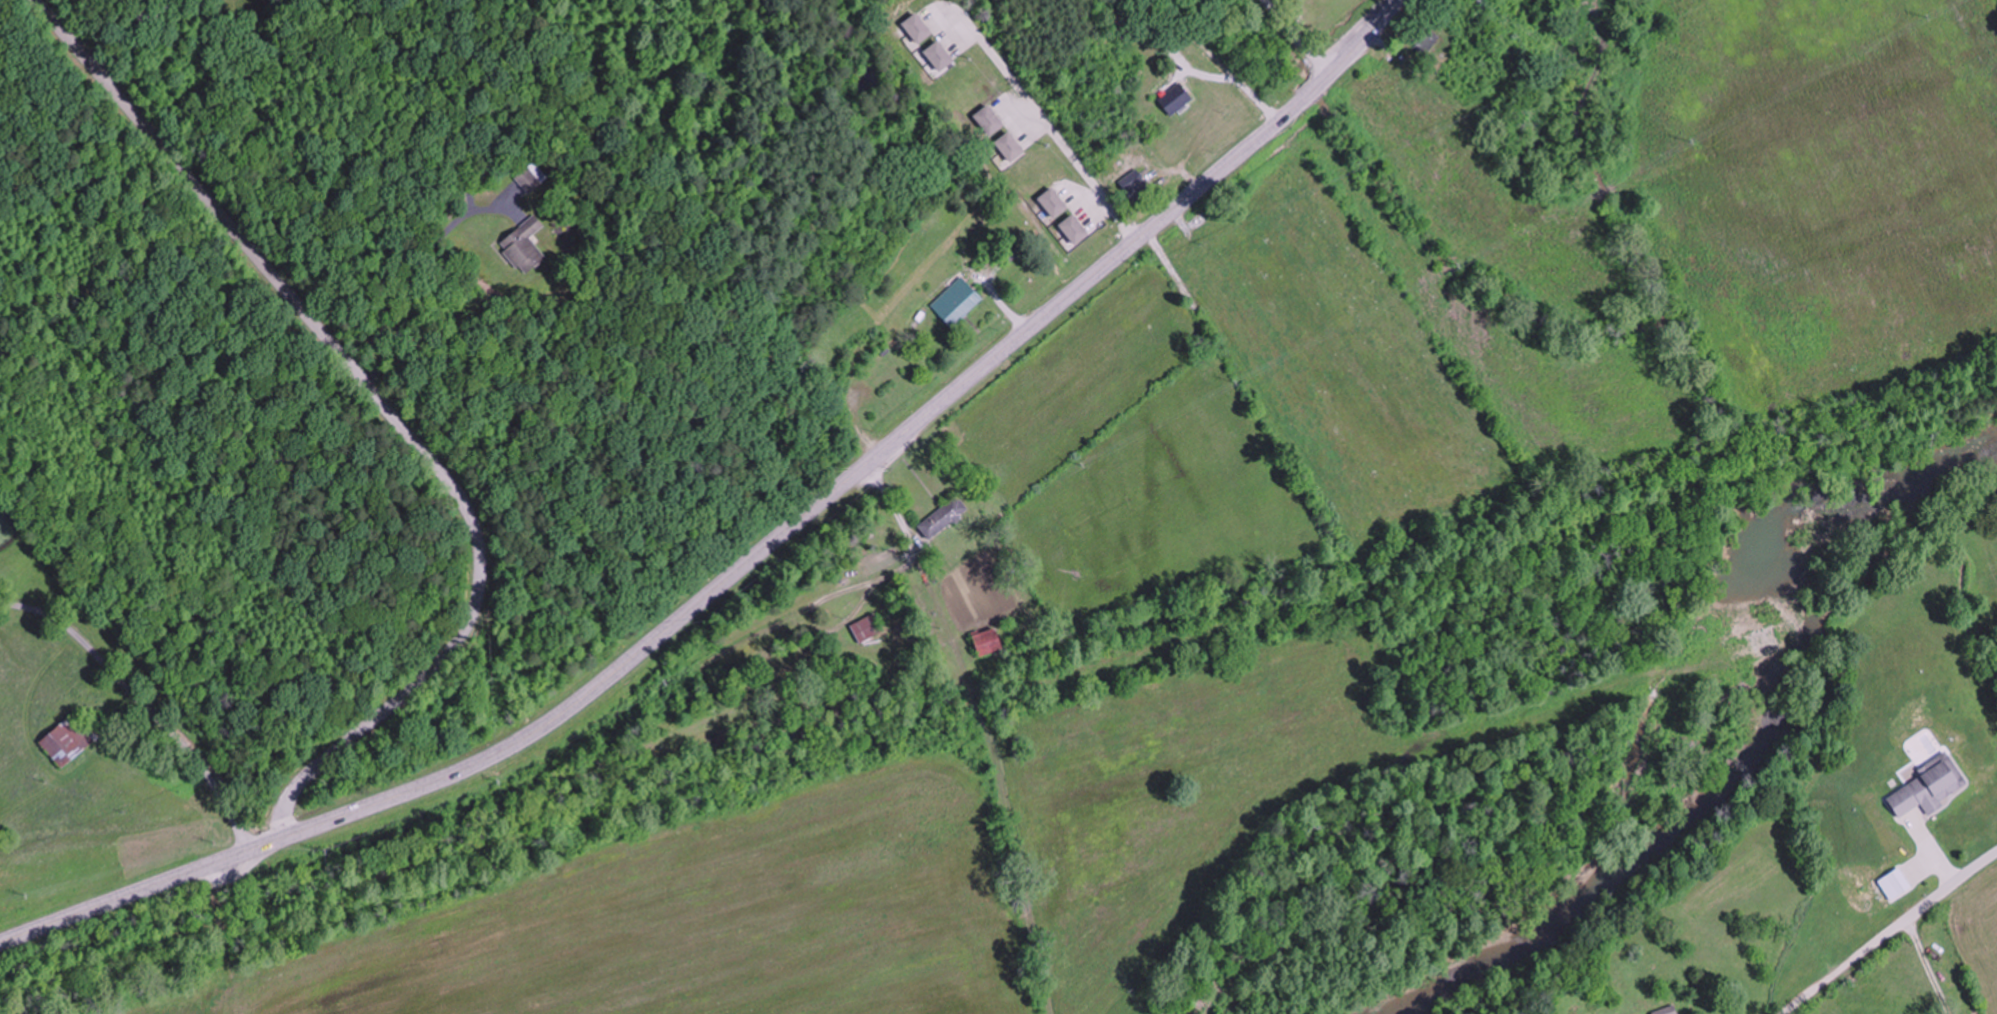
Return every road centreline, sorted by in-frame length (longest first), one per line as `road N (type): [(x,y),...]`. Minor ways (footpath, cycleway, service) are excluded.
road 1 (primary): [(0,943),(433,782),(572,706),(1228,165),(1398,0)]
road 2 (residential): [(280,839),(286,810),(307,778),(410,692),(474,612),(480,567),(471,520),(446,477),(34,0)]
road 3 (residential): [(1789,1013),(1996,857)]

